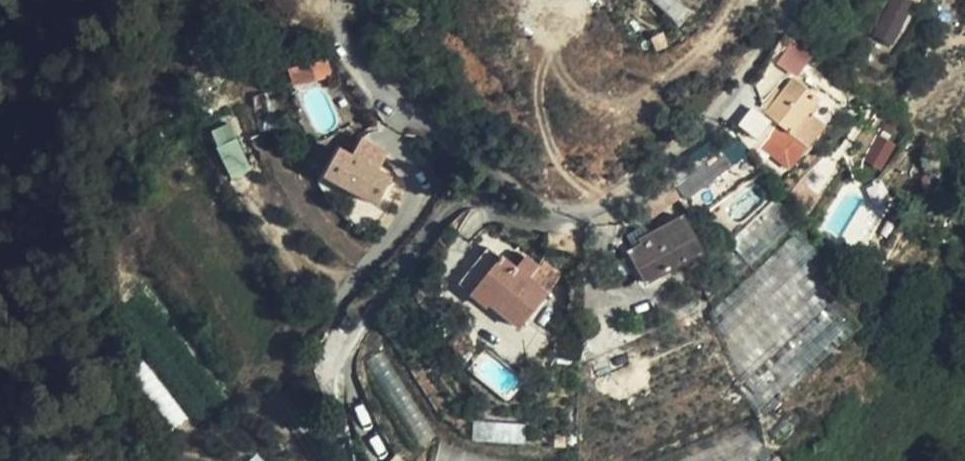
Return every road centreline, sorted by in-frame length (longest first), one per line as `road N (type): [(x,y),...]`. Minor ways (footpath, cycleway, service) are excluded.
road 1 (residential): [(799,0),(721,107),(676,152),(604,204),(567,211),(539,204),(398,104),(358,62),(337,0)]
road 2 (track): [(604,204),(561,168),(539,114),(539,88),(590,0)]

